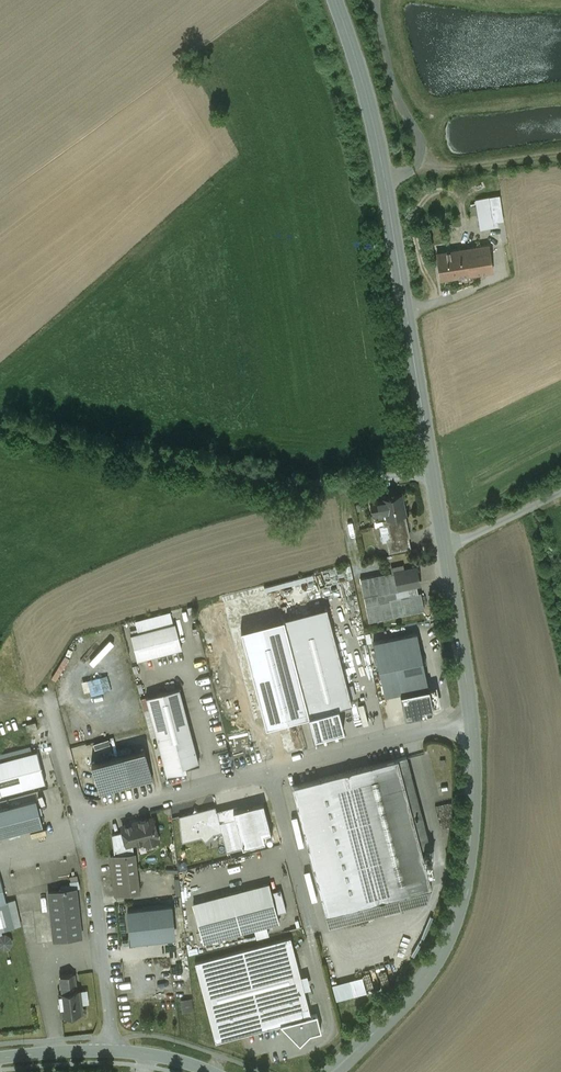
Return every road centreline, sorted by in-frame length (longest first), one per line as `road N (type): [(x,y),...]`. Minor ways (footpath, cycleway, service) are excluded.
road 1 (tertiary): [(433,474),(386,175),(336,0)]
road 2 (residential): [(0,427),(266,482),(361,484),(433,474)]
road 3 (tertiary): [(332,1071),(403,1006),(454,927),(474,820),(471,720)]
road 4 (unclassified): [(111,1048),(82,822)]
road 5 (unclassified): [(471,720),(270,772)]
road 6 (unclassified): [(270,772),(82,822)]
road 7 (tertiary): [(471,720),(445,551)]
road 8 (unclassified): [(270,772),(311,932)]
road 9 (unclassified): [(82,822),(44,691)]
road 10 (unclassified): [(445,551),(560,495)]

